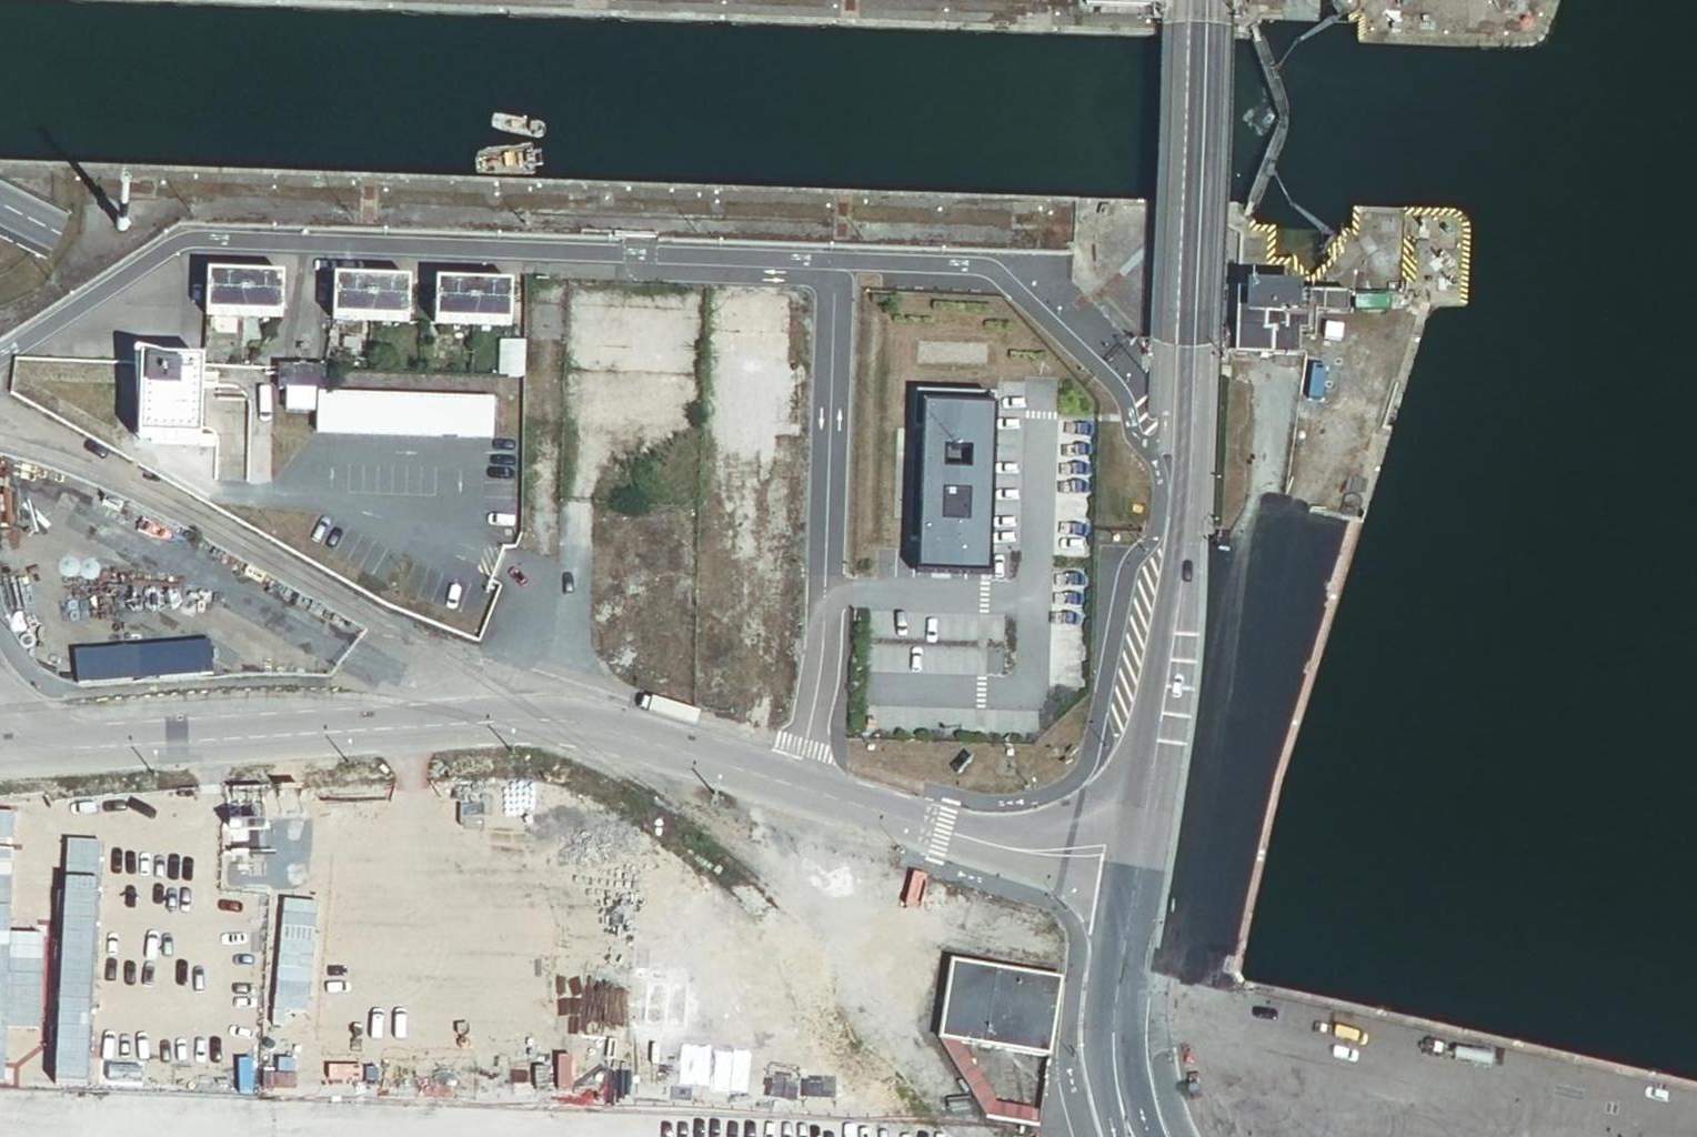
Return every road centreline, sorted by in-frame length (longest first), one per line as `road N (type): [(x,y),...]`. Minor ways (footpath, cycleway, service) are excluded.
road 1 (unclassified): [(0,722),(44,743),(79,748),(575,719),(993,846),(1136,874)]
road 2 (secondary): [(1205,0),(1179,582),(1136,874)]
road 3 (secondary): [(1136,874),(1114,1027),(1128,1136)]

